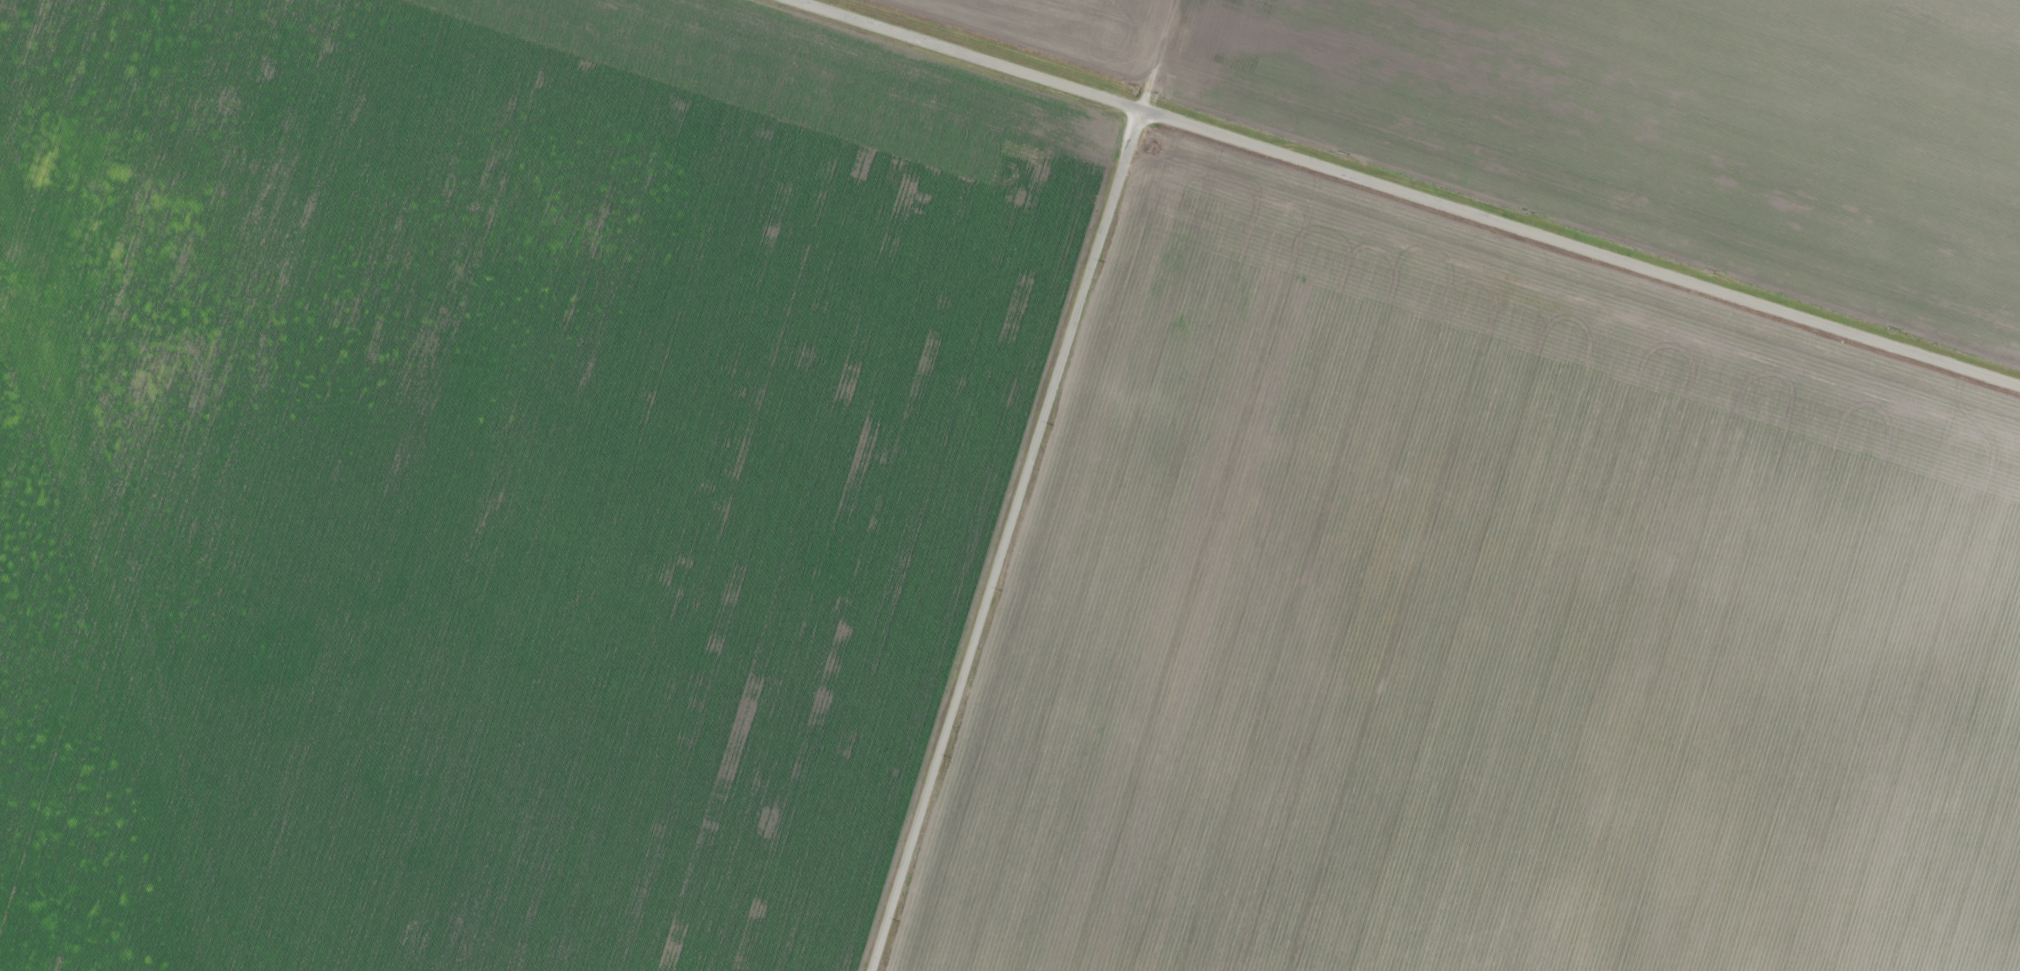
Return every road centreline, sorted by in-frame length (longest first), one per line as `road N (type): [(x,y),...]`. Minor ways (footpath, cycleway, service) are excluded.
road 1 (tertiary): [(2019,369),(857,0)]
road 2 (residential): [(865,970),(1151,0)]

